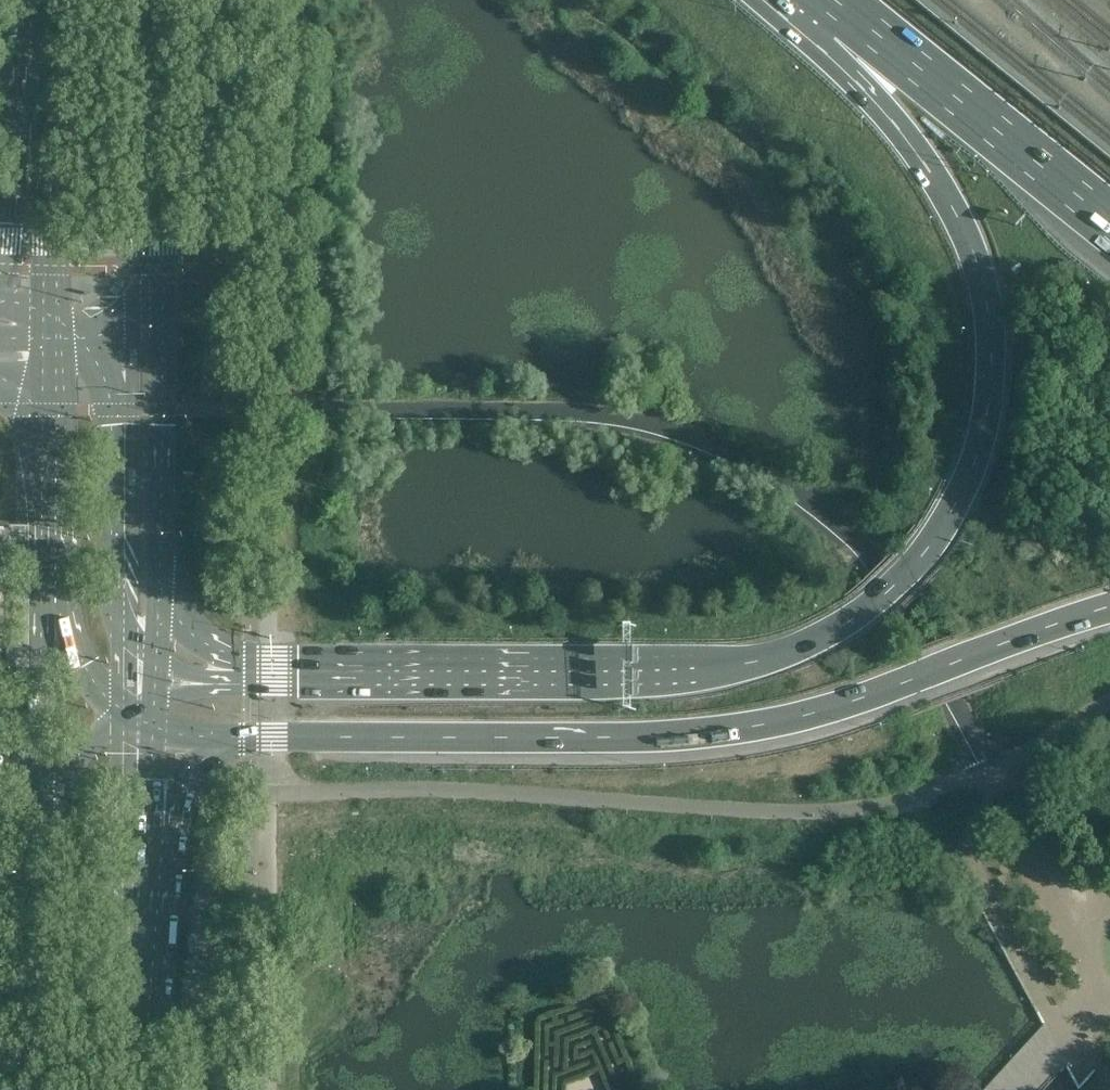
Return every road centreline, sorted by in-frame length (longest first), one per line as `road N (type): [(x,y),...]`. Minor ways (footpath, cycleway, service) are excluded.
road 1 (motorway): [(831,0),(876,105),(932,174),(980,259),(991,306),(993,389),(980,450),(913,569),(830,635),(733,666),(251,671)]
road 2 (motorway): [(238,737),(614,738),(750,727),(816,714),(1109,608)]
road 3 (motorway): [(836,0),(1109,222)]
road 4 (secondary): [(155,659),(122,594),(121,411),(84,337)]
road 5 (secondary): [(159,598),(162,288)]
road 6 (secondary): [(162,288),(165,64),(151,0)]
road 7 (secondary): [(146,1089),(150,828)]
road 8 (secondary): [(35,829),(30,1089)]
road 9 (secondary): [(46,600),(35,829)]
road 10 (secondary): [(37,97),(50,182),(52,311)]
road 11 (secondary): [(51,410),(46,600)]
road 12 (secondary): [(37,97),(0,245)]
road 13 (motorway): [(126,714),(99,735),(35,829)]
road 14 (motorway): [(46,600),(93,685),(126,714)]
road 15 (motorway): [(150,828),(201,762),(238,737)]

